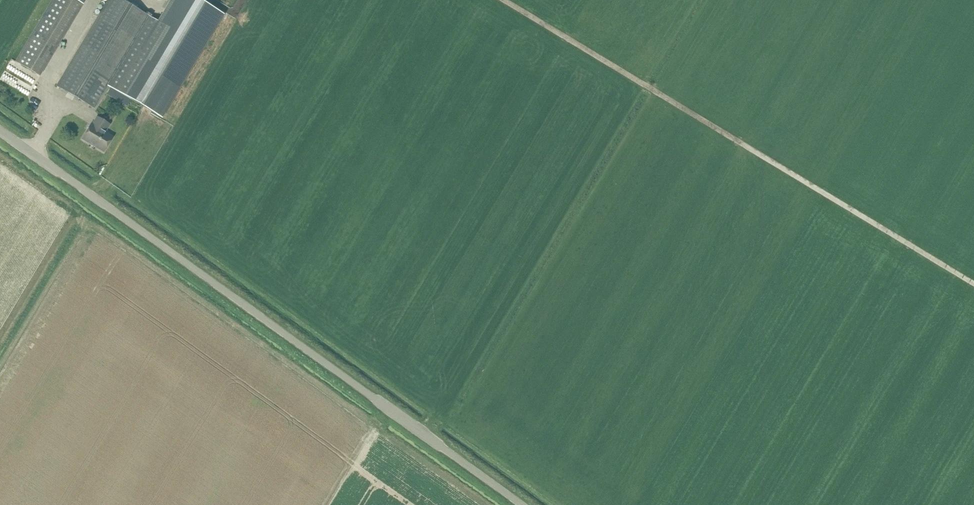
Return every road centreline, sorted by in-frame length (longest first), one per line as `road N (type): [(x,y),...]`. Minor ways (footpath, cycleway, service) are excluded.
road 1 (unclassified): [(525,504),(0,126)]

